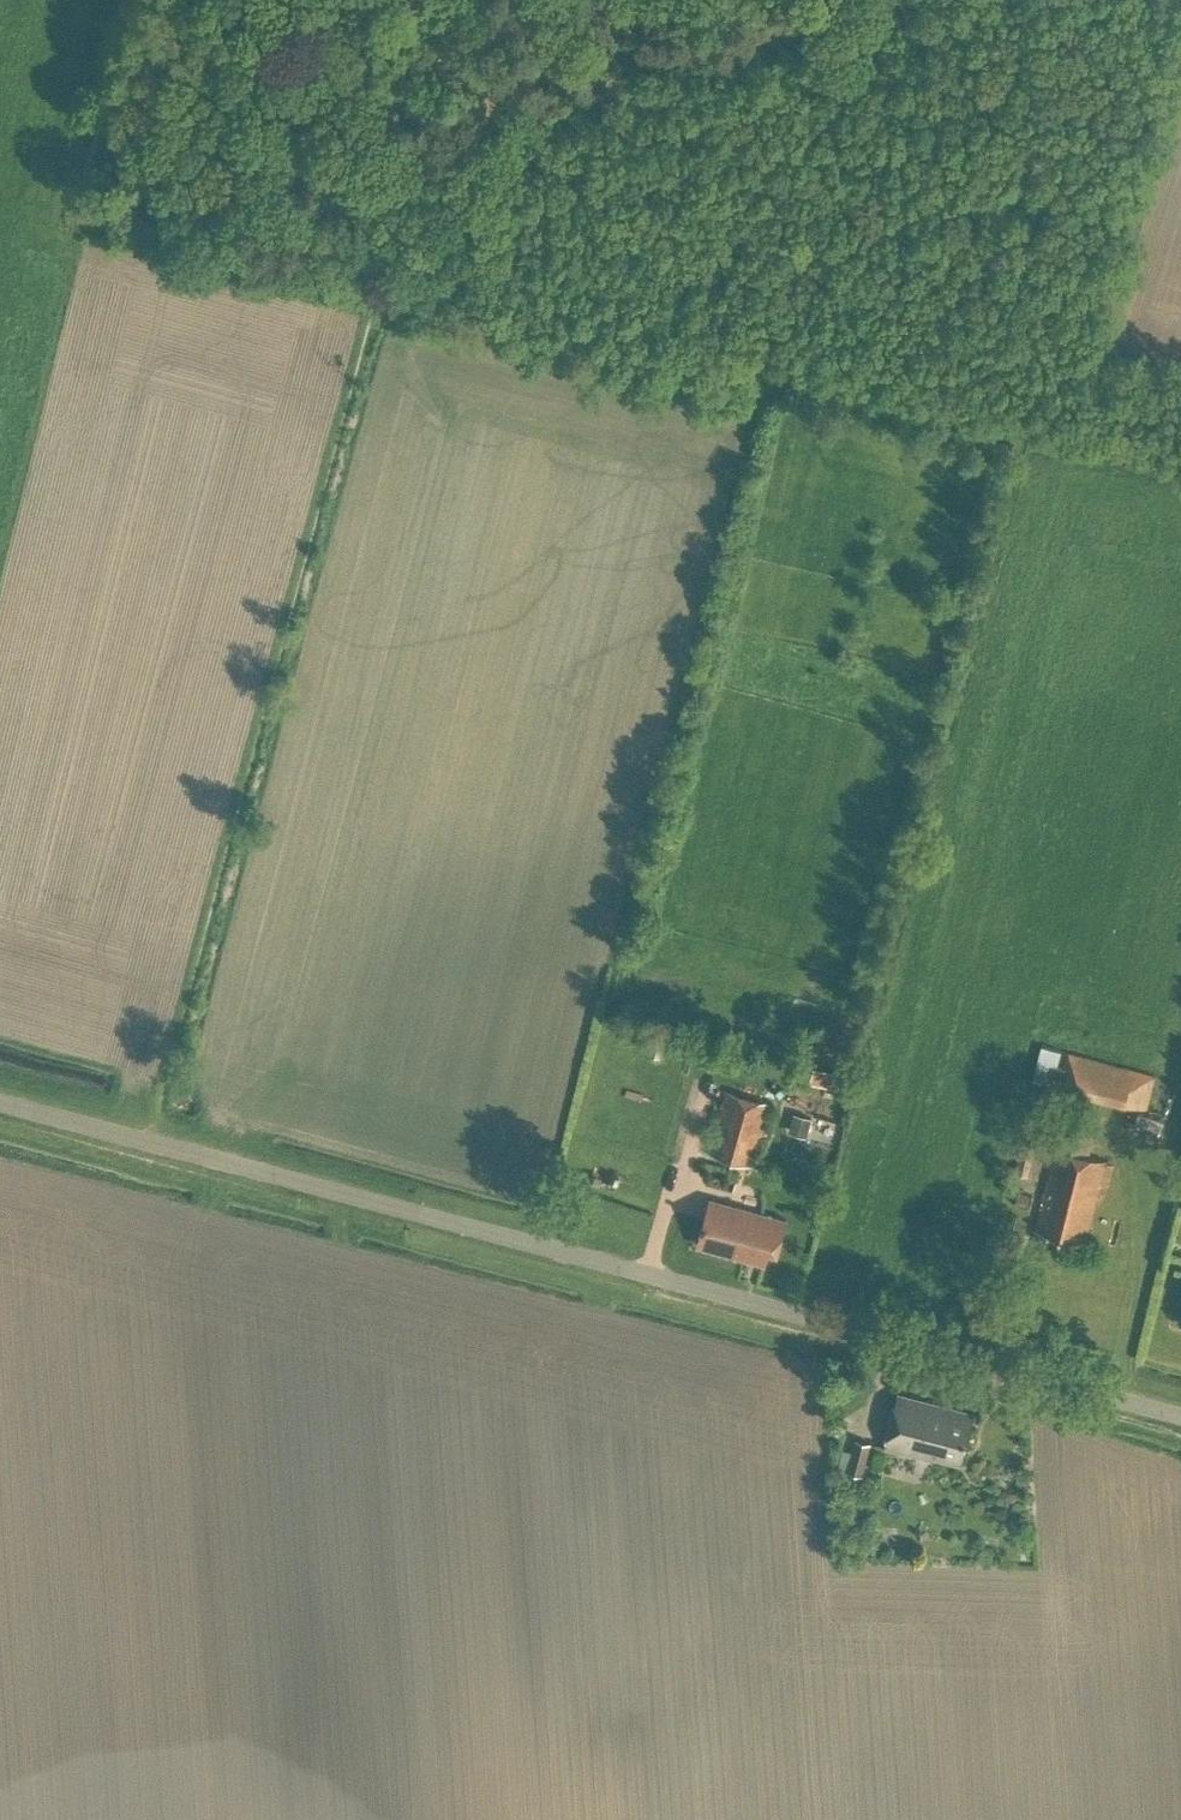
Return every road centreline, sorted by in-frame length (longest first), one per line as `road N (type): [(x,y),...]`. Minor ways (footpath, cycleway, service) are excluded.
road 1 (unclassified): [(1180,1419),(0,1103)]

